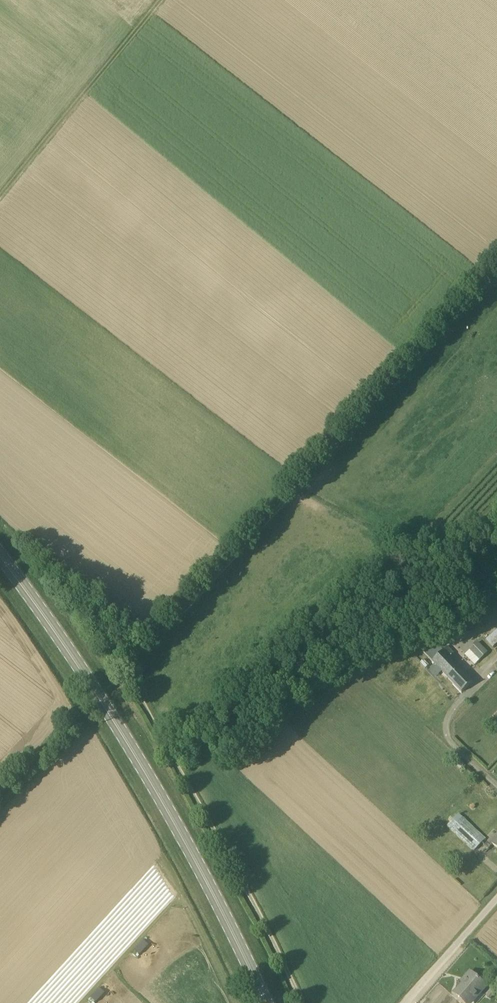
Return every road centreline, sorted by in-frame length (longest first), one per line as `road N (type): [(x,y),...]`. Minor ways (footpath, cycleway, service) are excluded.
road 1 (track): [(496,272),(138,660),(136,682),(301,1002)]
road 2 (primary): [(266,1002),(140,762),(0,557)]
road 3 (track): [(0,196),(159,0)]
road 4 (unclassified): [(405,1002),(496,898)]

